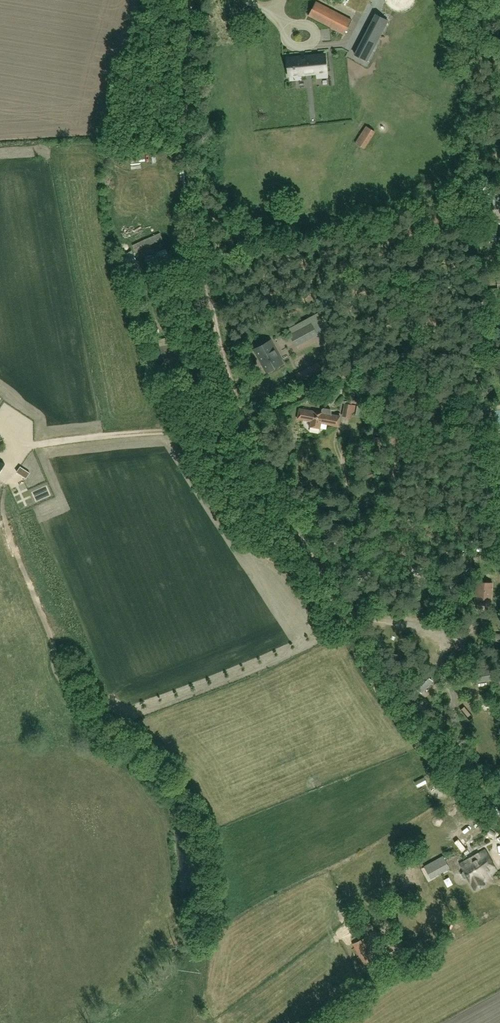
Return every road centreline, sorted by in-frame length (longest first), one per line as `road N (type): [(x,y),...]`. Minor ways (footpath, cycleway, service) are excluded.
road 1 (track): [(499,823),(453,793),(363,664),(245,417),(216,327),(193,210),(189,0)]

